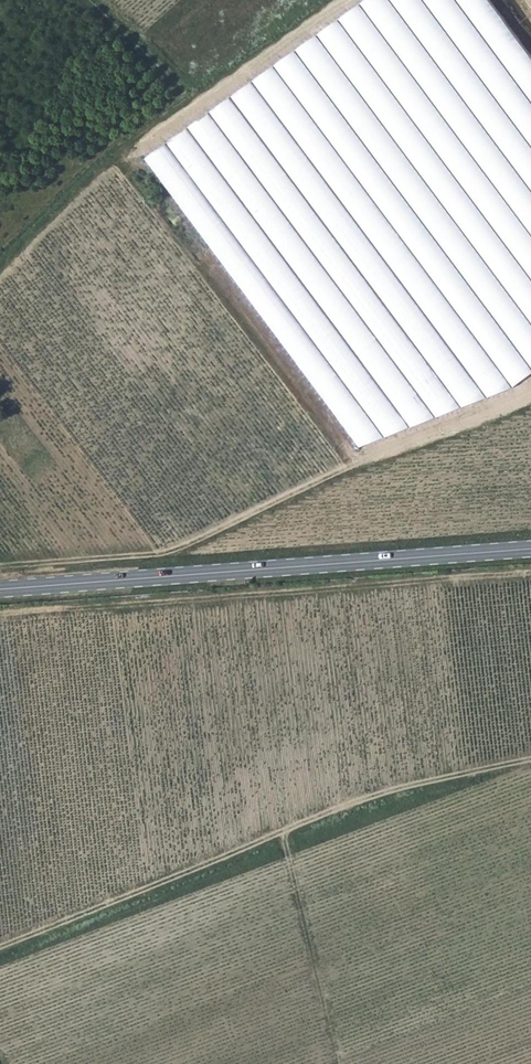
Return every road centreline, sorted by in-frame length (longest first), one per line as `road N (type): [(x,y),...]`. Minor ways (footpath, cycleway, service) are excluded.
road 1 (track): [(0,567),(167,554),(530,384)]
road 2 (track): [(0,937),(381,793),(530,761)]
road 3 (secondary): [(0,591),(530,551)]

